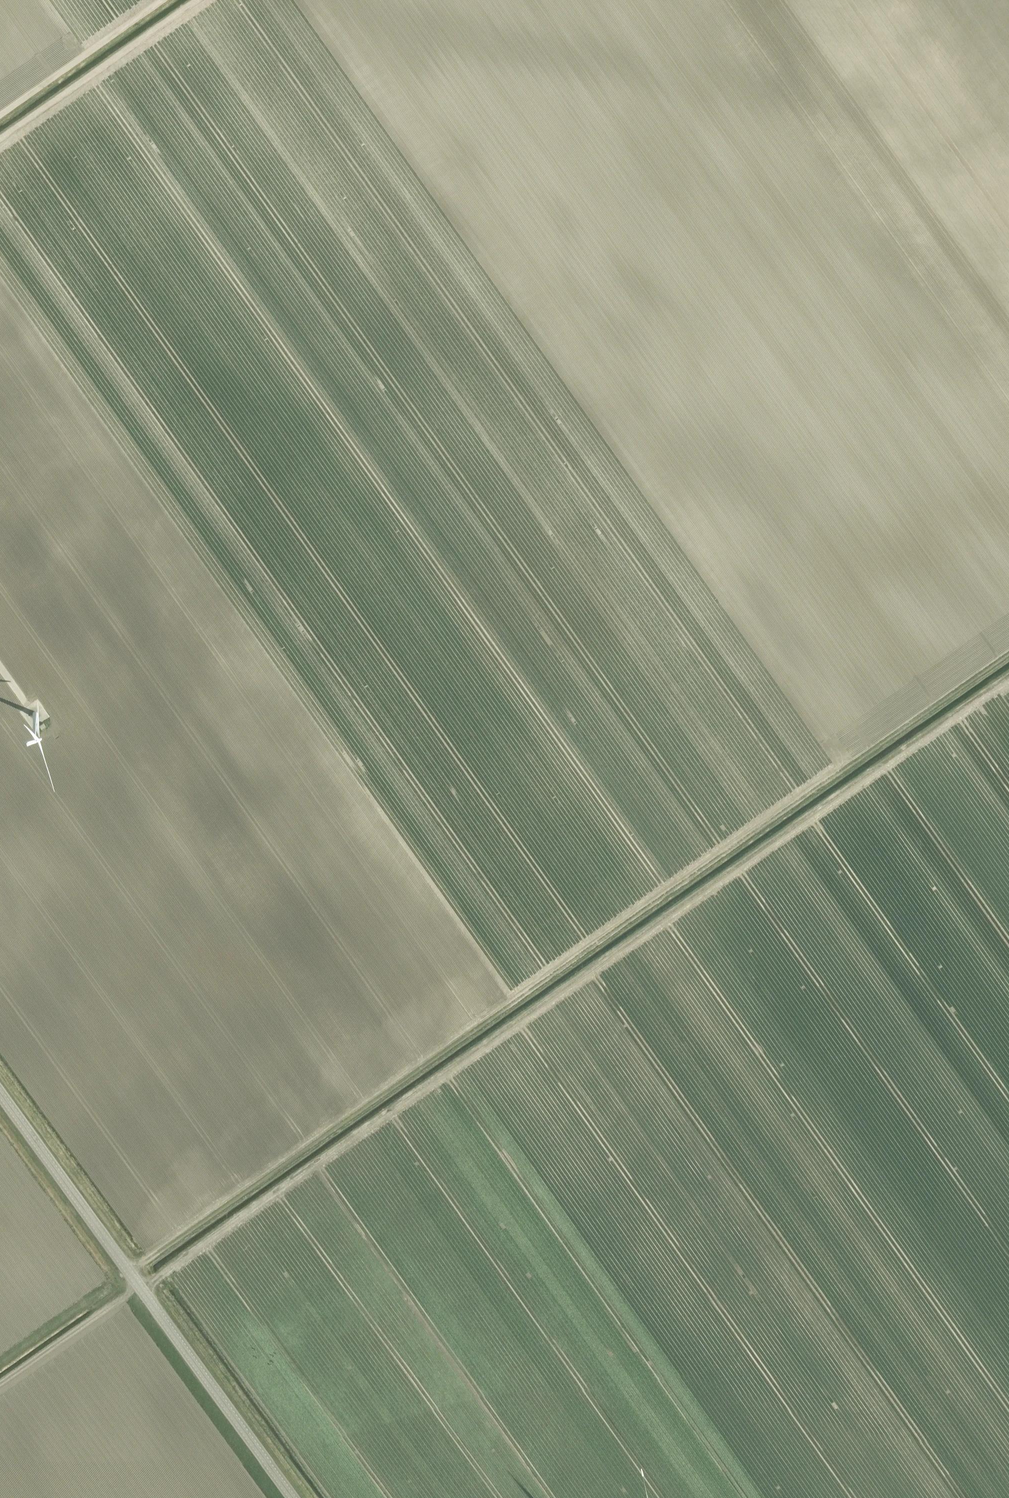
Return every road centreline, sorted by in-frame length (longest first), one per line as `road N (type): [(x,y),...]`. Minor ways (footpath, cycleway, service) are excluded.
road 1 (tertiary): [(296,1497),(0,1089)]

